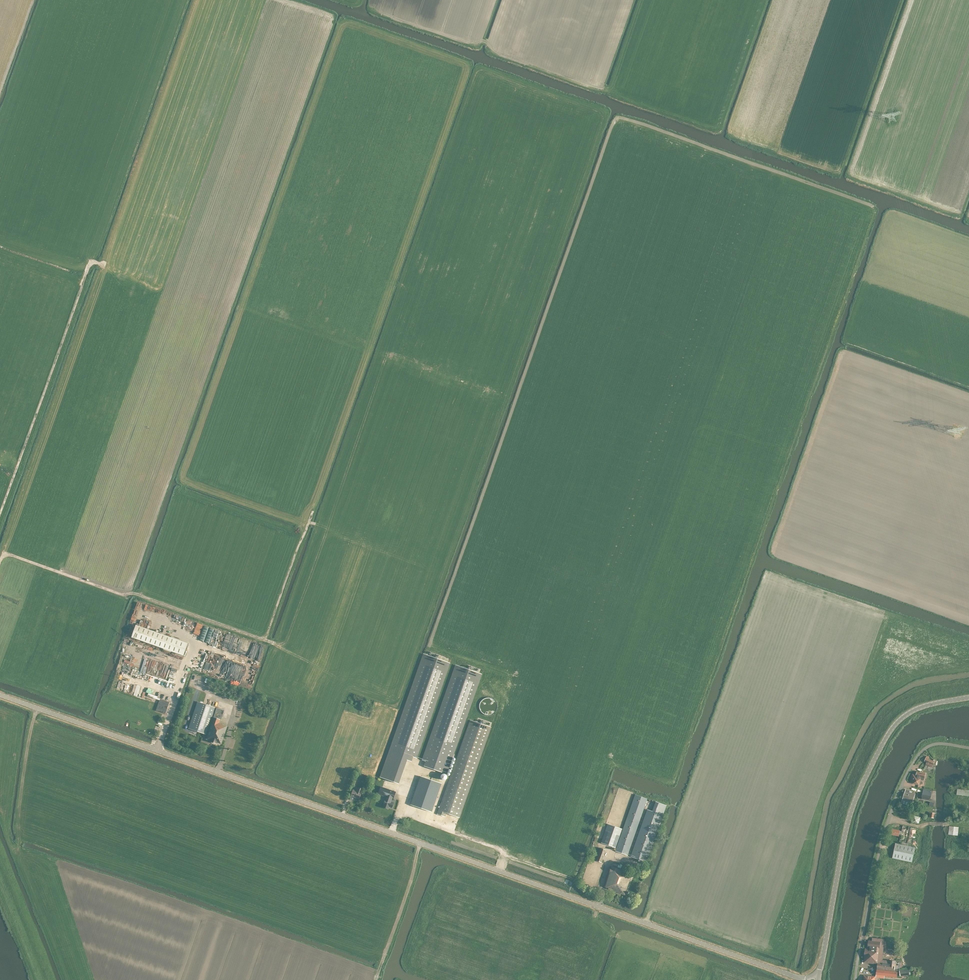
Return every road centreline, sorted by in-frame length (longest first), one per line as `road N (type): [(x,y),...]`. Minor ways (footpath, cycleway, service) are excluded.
road 1 (tertiary): [(810,979),(0,695)]
road 2 (tertiary): [(968,697),(907,712),(882,744),(850,812),(817,979)]
road 3 (unclassified): [(856,979),(885,828),(907,775),(930,744),(968,747)]

